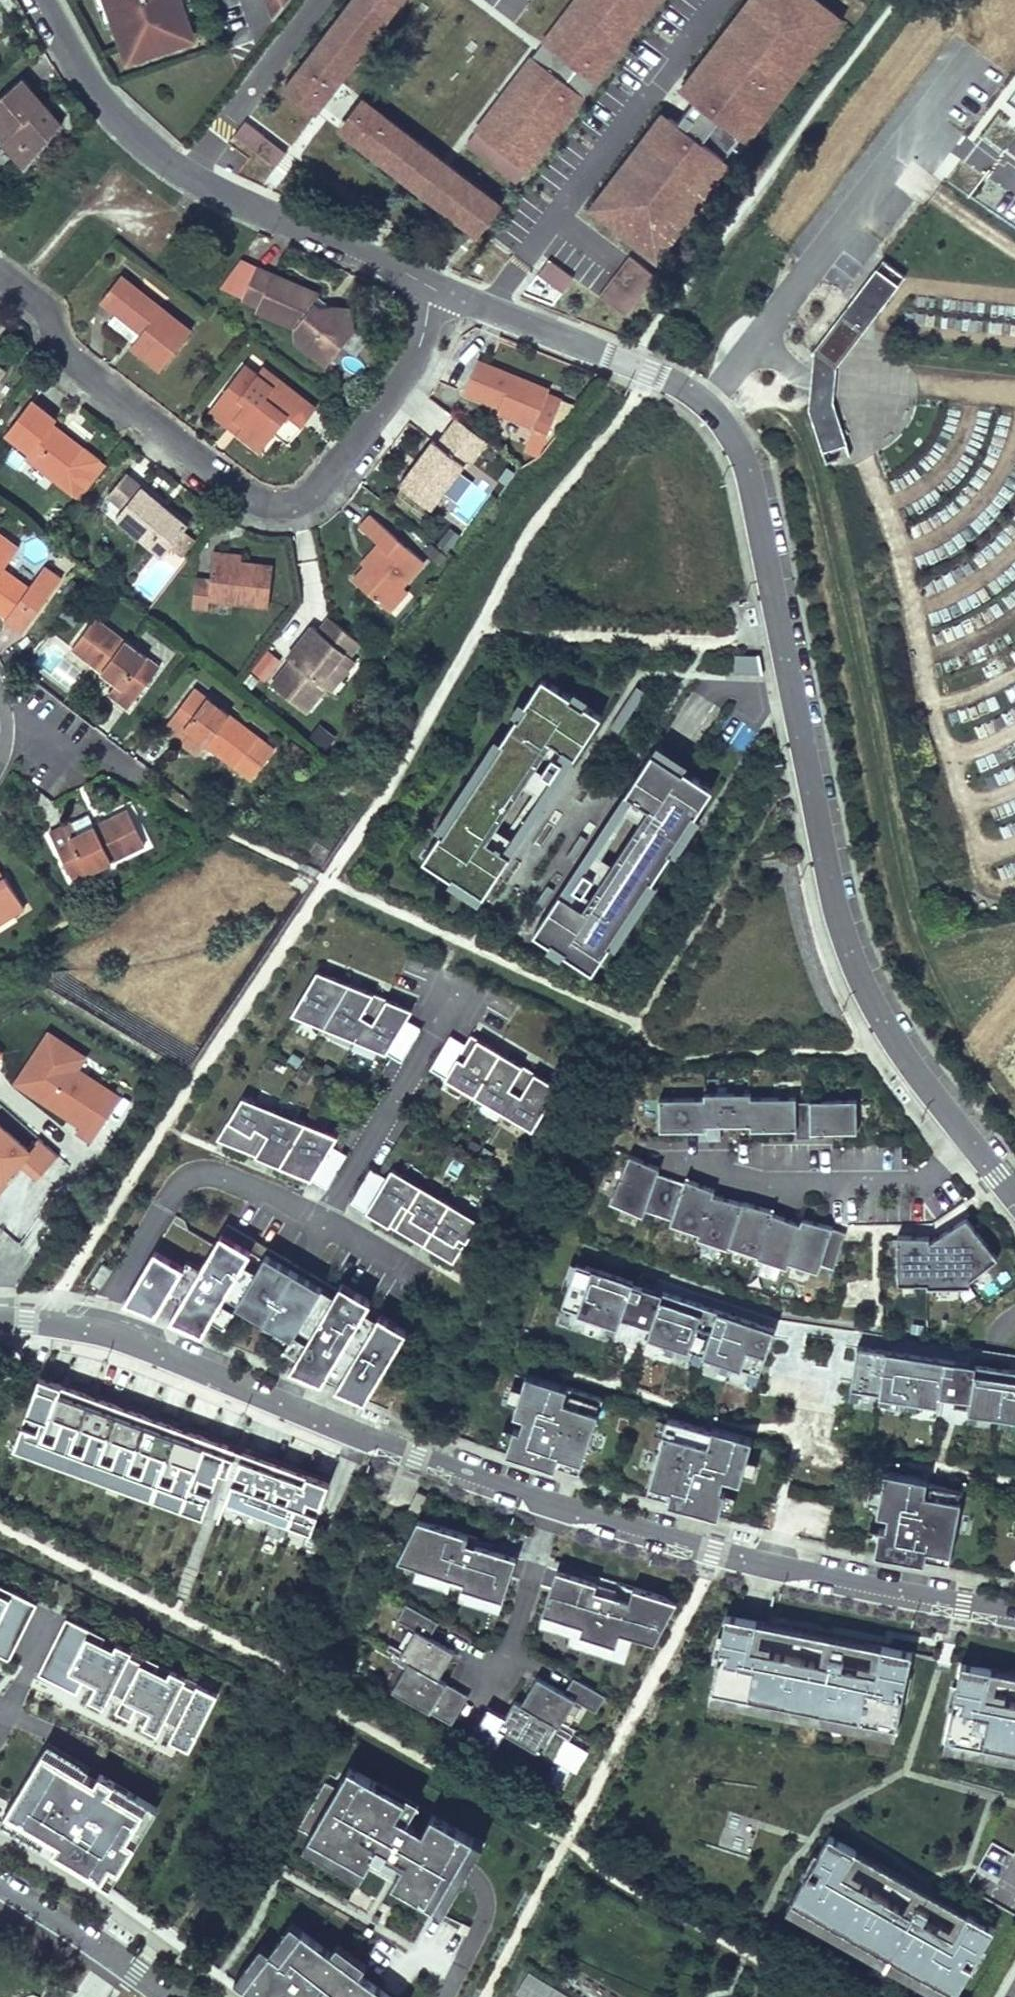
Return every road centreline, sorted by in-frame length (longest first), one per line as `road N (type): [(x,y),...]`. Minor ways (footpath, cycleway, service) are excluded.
road 1 (residential): [(437,287),(675,386),(732,435),(843,943),(904,1064),(1014,1201)]
road 2 (unclassified): [(1014,1615),(715,1553),(492,1486),(95,1334),(0,1320)]
road 3 (residential): [(437,287),(407,375),(321,491),(287,506),(255,501),(68,360),(43,312),(0,275)]
road 4 (residential): [(41,0),(85,81),(154,154),(437,287)]
road 5 (residential): [(0,1889),(160,1996)]

